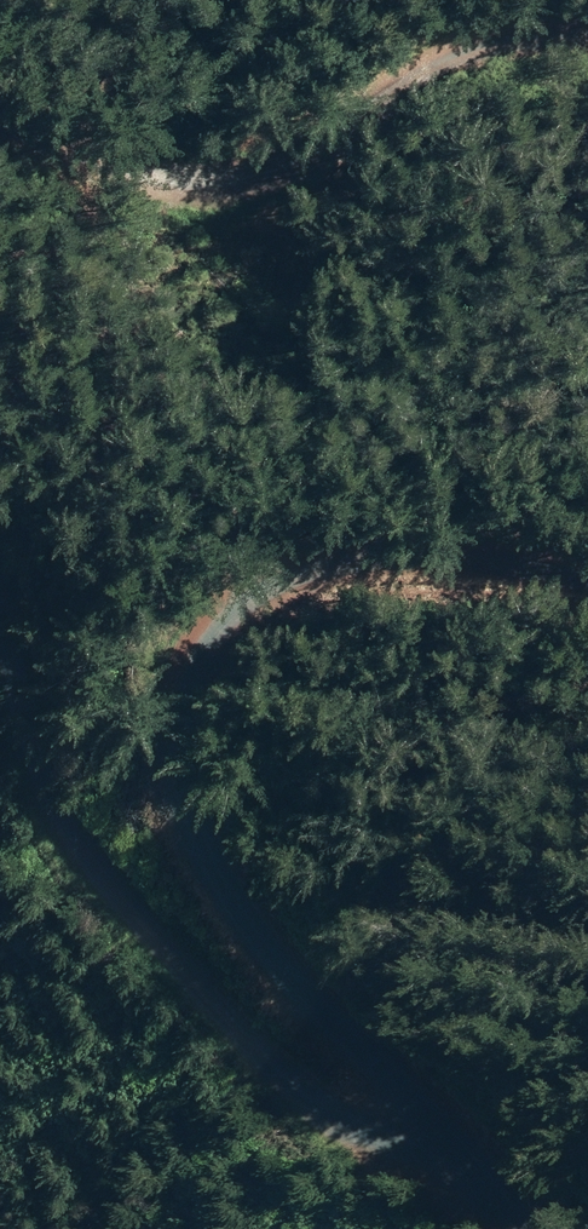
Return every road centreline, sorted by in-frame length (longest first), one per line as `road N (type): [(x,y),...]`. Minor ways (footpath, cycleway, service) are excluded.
road 1 (track): [(472,1228),(377,1083),(176,891),(186,720),(244,598),(370,569),(520,583),(587,605)]
road 2 (track): [(0,122),(166,155),(272,141),(388,85),(587,22)]
road 3 (track): [(176,891),(91,804),(0,586)]

